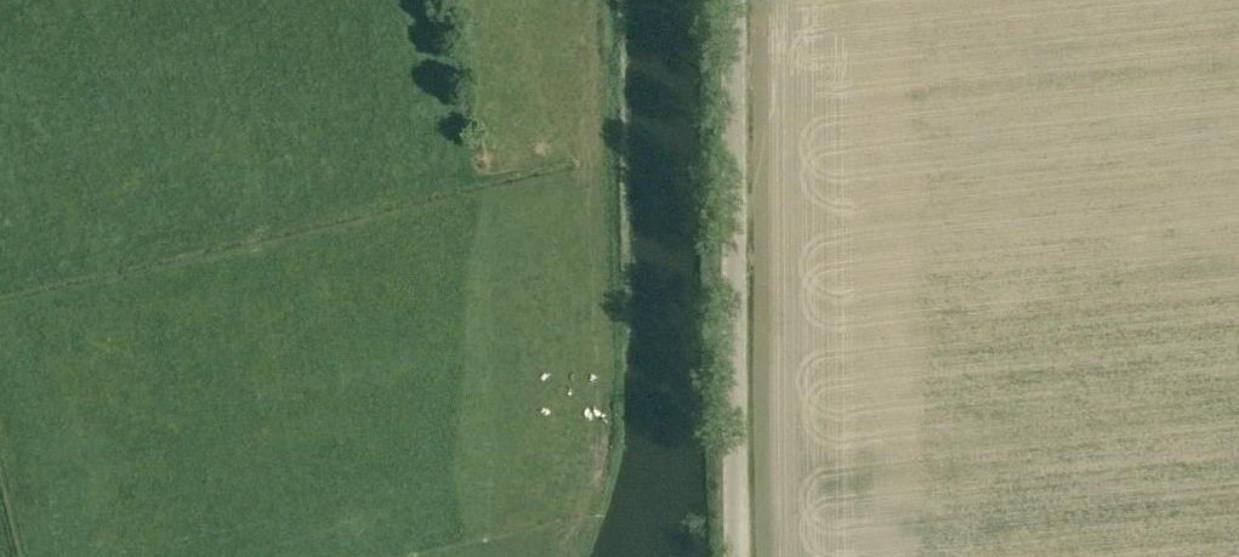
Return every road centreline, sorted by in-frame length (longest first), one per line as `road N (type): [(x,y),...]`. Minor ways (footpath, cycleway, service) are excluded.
road 1 (unclassified): [(737,556),(733,0)]

